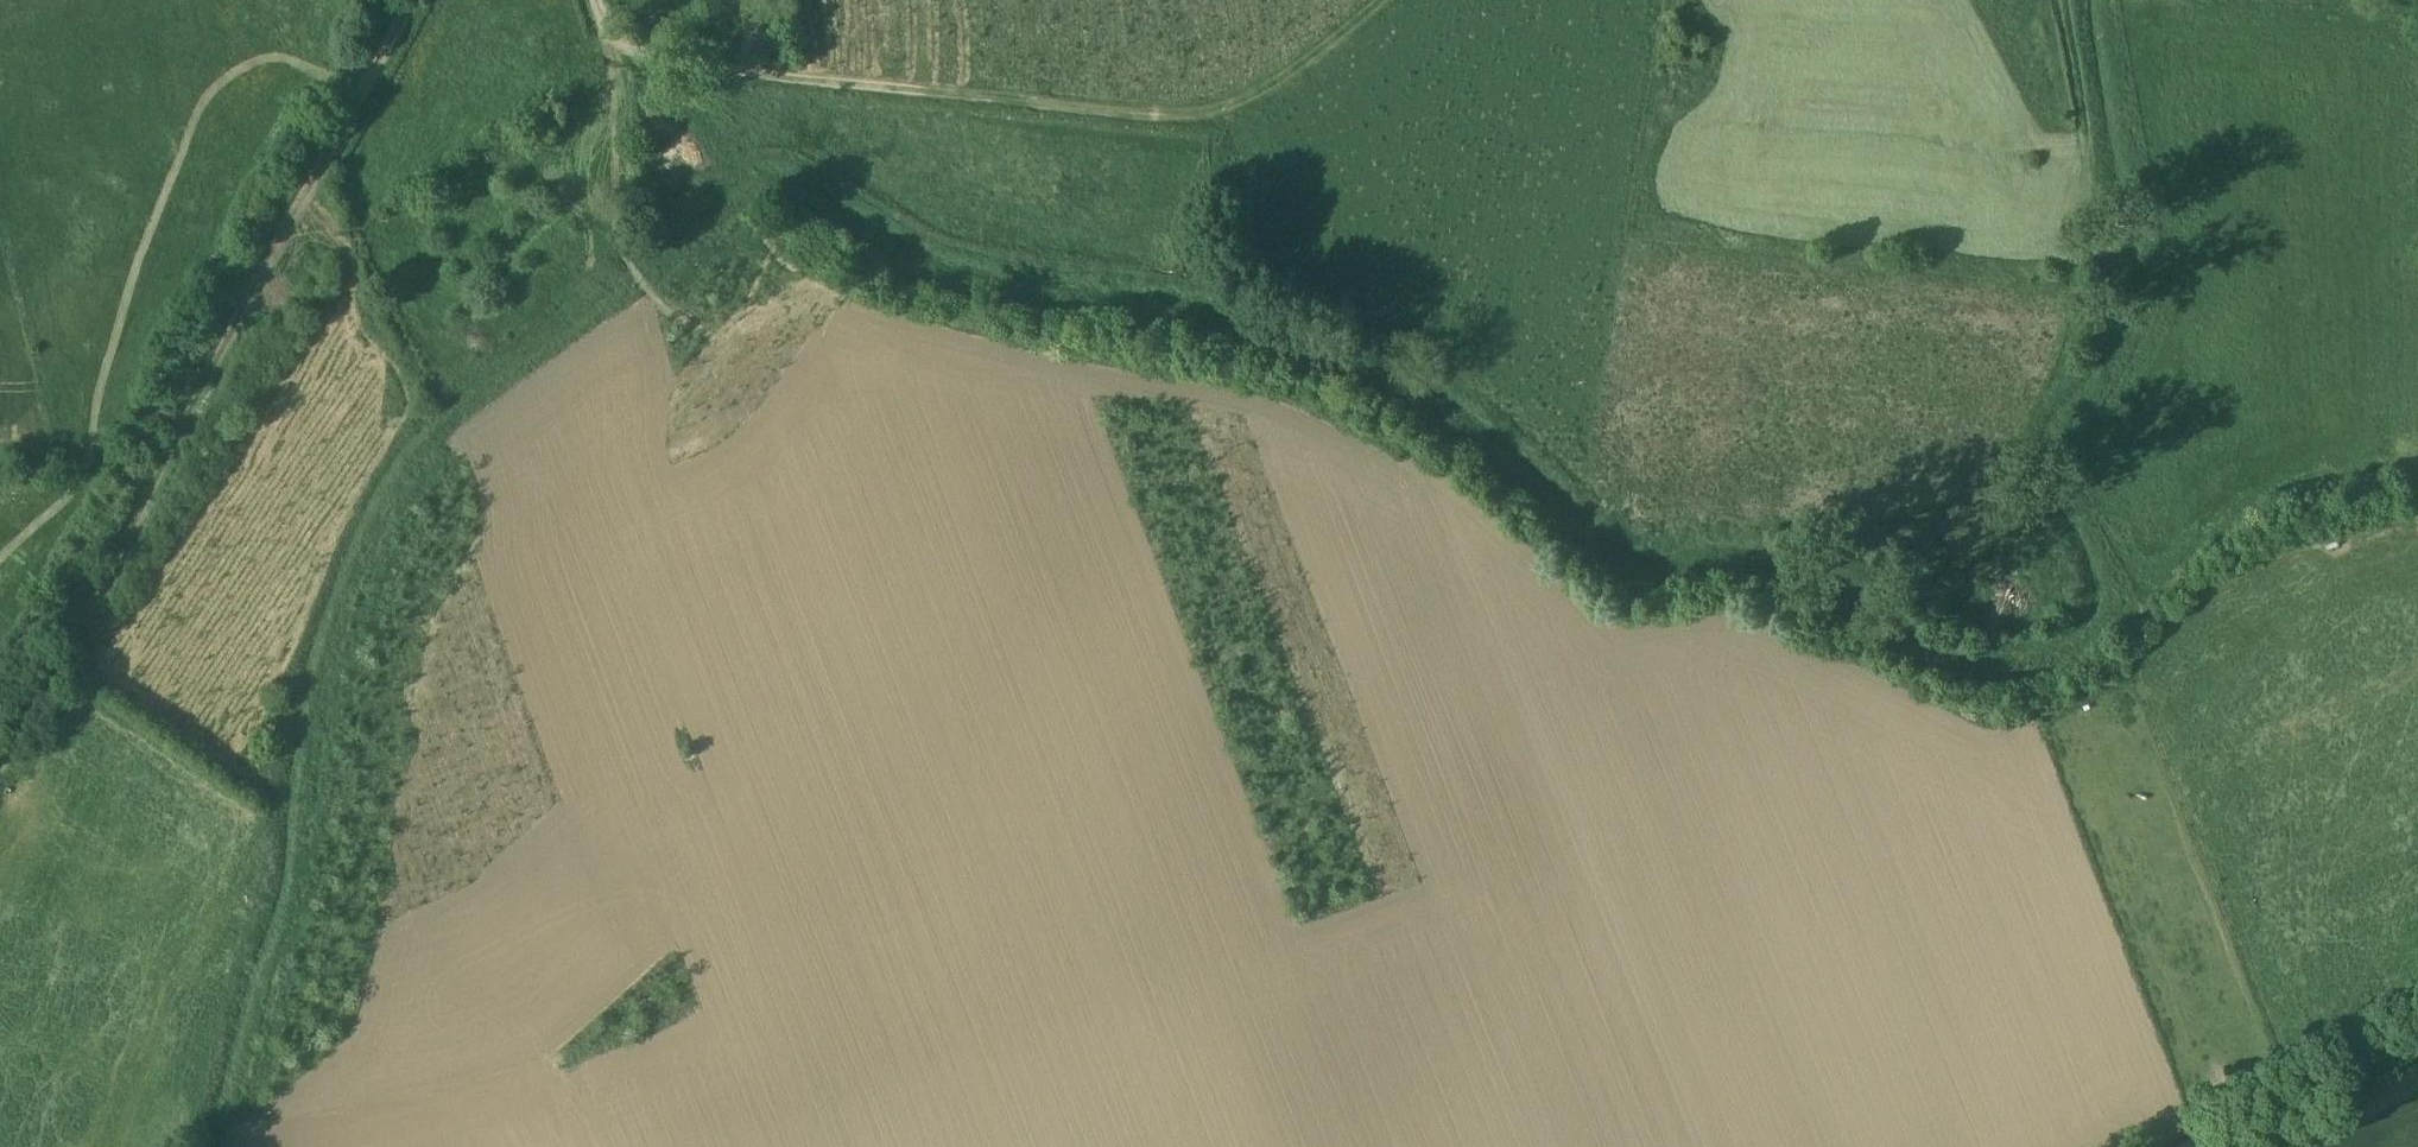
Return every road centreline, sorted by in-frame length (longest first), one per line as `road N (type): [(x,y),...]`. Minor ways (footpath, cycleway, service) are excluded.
road 1 (track): [(594,0),(612,36),(692,60),(1180,117),(1220,116),(1256,102),(1386,0)]
road 2 (unclassified): [(2185,1146),(2417,1025)]

